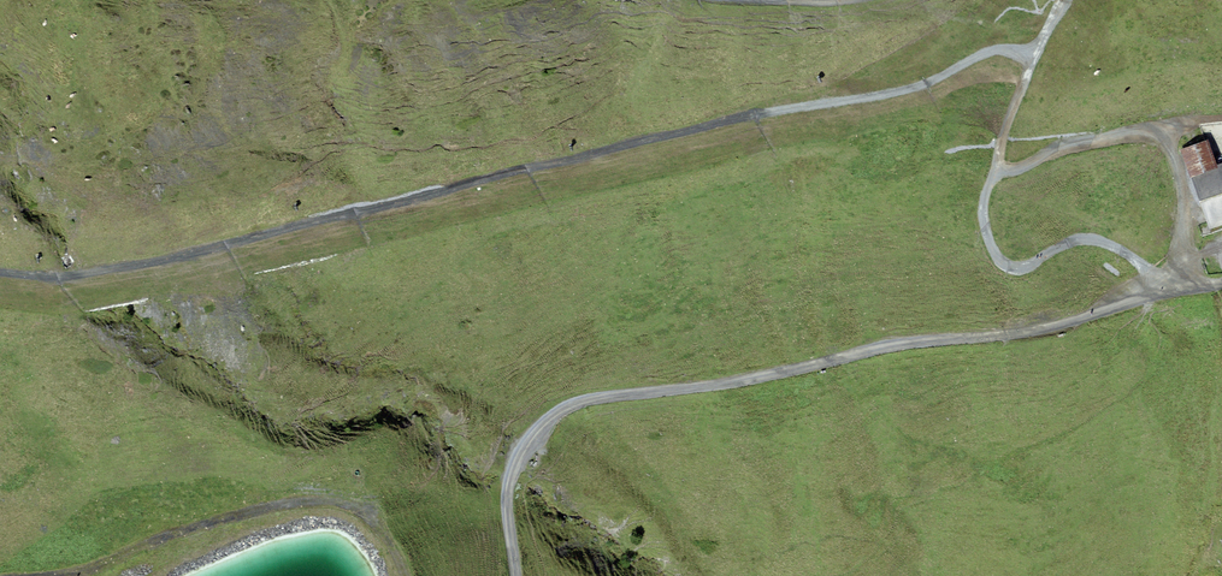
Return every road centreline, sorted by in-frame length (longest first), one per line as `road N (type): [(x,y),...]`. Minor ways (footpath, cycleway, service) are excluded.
road 1 (track): [(1134,301),(1030,334),(916,342),(721,387),(574,402),(531,435),(510,472),(516,575)]
road 2 (track): [(1074,0),(1100,55),(1189,101),(1198,115),(1172,151),(1188,208),(1185,227),(1136,277),(1134,301)]
road 3 (track): [(60,575),(183,527),(325,502),(370,524),(403,575)]

